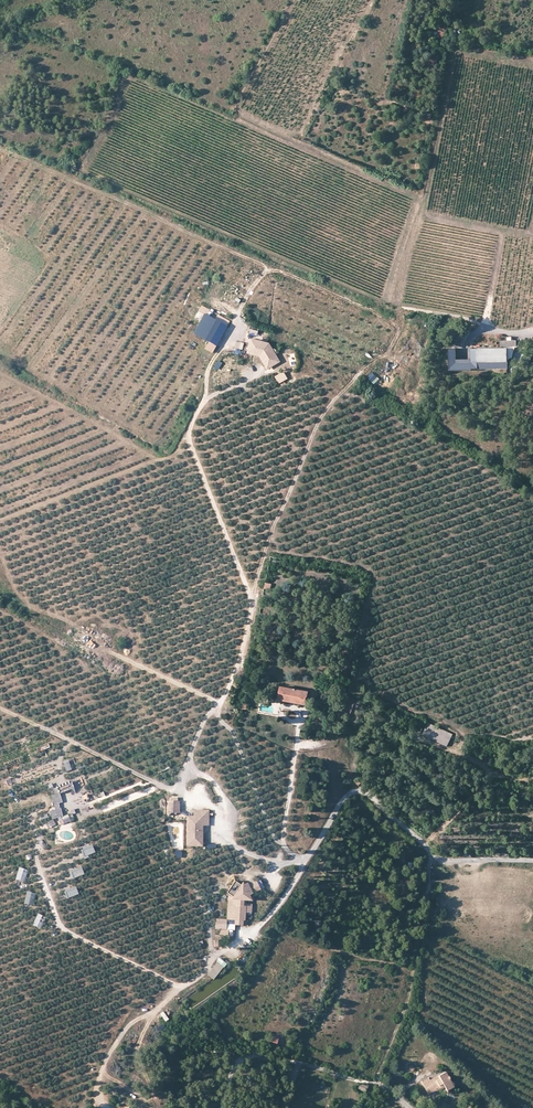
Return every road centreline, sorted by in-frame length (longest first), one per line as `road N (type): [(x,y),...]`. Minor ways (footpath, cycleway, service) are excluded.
road 1 (track): [(252,601),(318,423),(391,350),(399,331),(385,299),(423,191),(457,0)]
road 2 (track): [(305,860),(275,839),(219,715),(252,601),(189,440),(211,364),(269,267)]
road 3 (track): [(0,149),(369,310),(480,326)]
road 4 (track): [(223,1105),(230,1073),(252,1057),(376,1082),(408,998),(432,856)]
road 5 (track): [(305,860),(263,922),(179,985),(64,930),(37,864),(32,823)]
road 6 (unclassified): [(305,860),(340,804),(357,791),(436,859),(532,861)]

